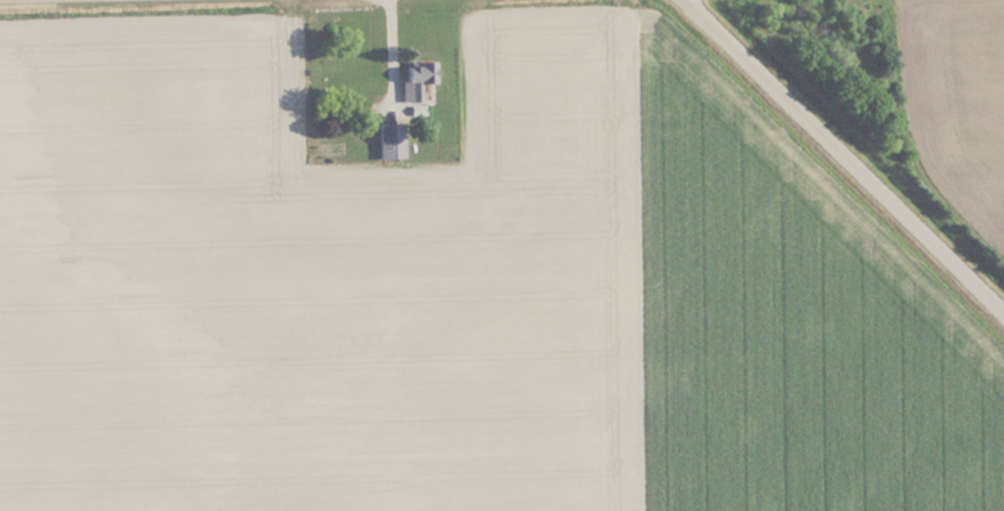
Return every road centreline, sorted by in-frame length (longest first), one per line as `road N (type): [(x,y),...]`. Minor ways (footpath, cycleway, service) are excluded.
road 1 (residential): [(1003,308),(689,0)]

